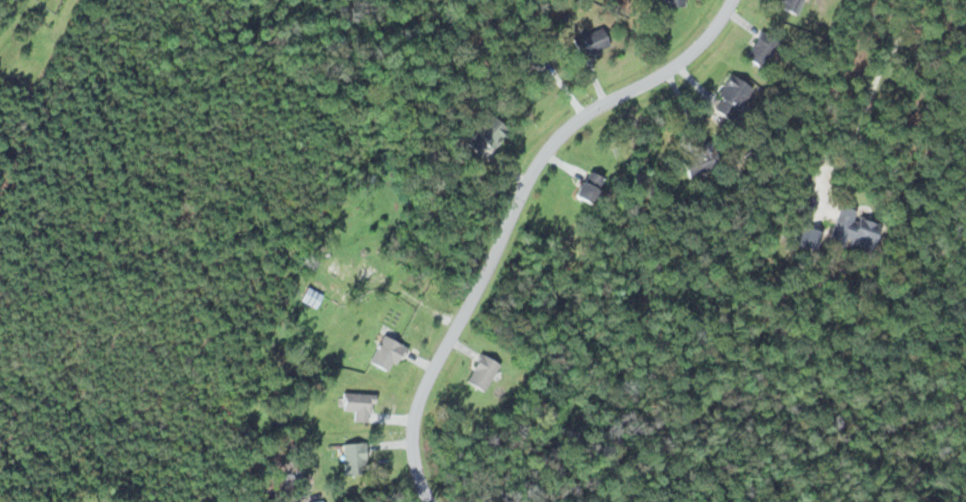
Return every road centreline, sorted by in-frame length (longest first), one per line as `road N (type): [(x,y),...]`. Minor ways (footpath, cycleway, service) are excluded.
road 1 (residential): [(732,0),(693,53),(564,129),(538,161),(417,400),(412,443),(429,501)]

